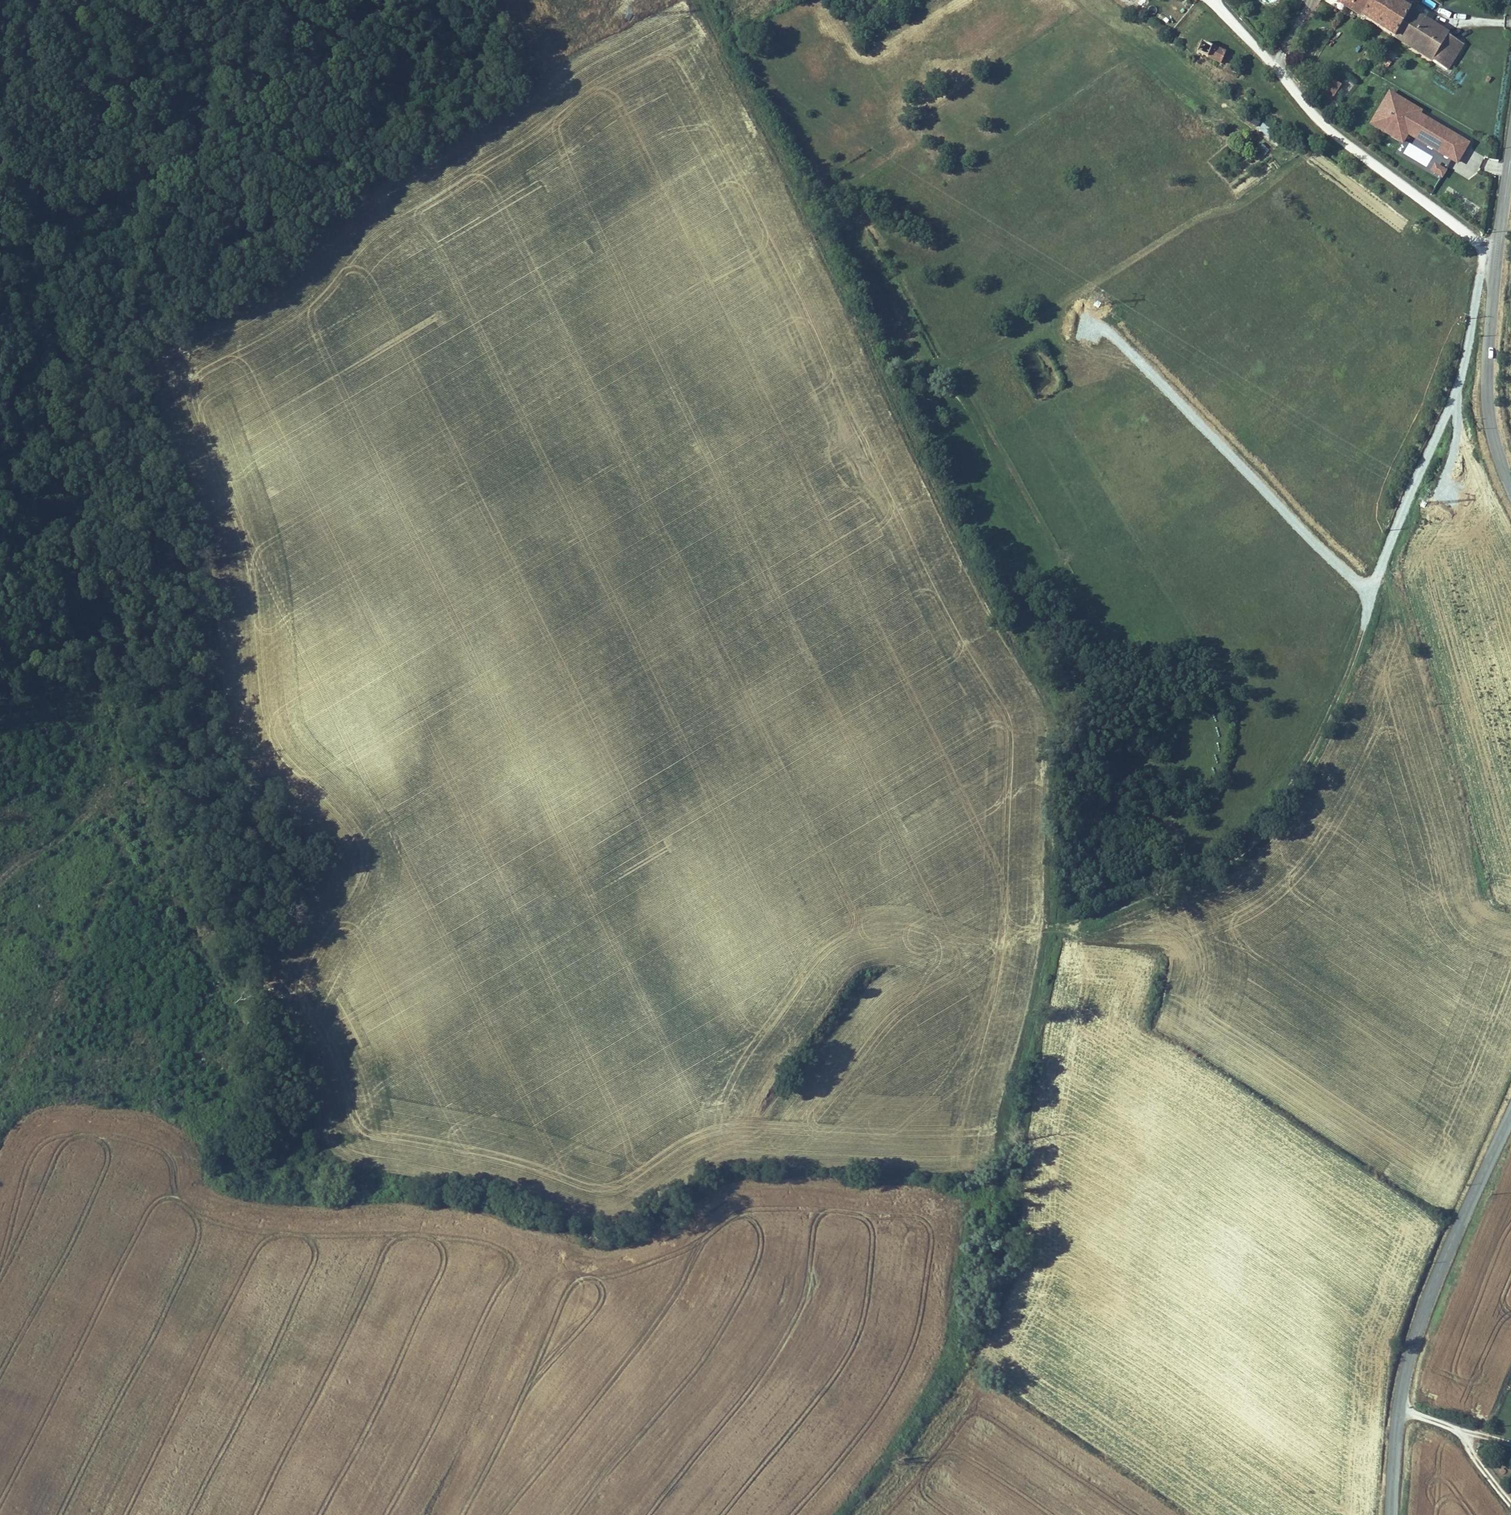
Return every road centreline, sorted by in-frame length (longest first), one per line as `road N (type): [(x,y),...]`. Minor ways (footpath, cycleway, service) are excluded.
road 1 (track): [(1495,270),(1481,276),(1456,392),(1387,551),(1335,701),(1259,833),(1185,880),(1053,926)]
road 2 (tertiary): [(1510,1115),(1414,1336),(1391,1514)]
road 3 (tertiary): [(1510,154),(1486,381),(1510,489)]

